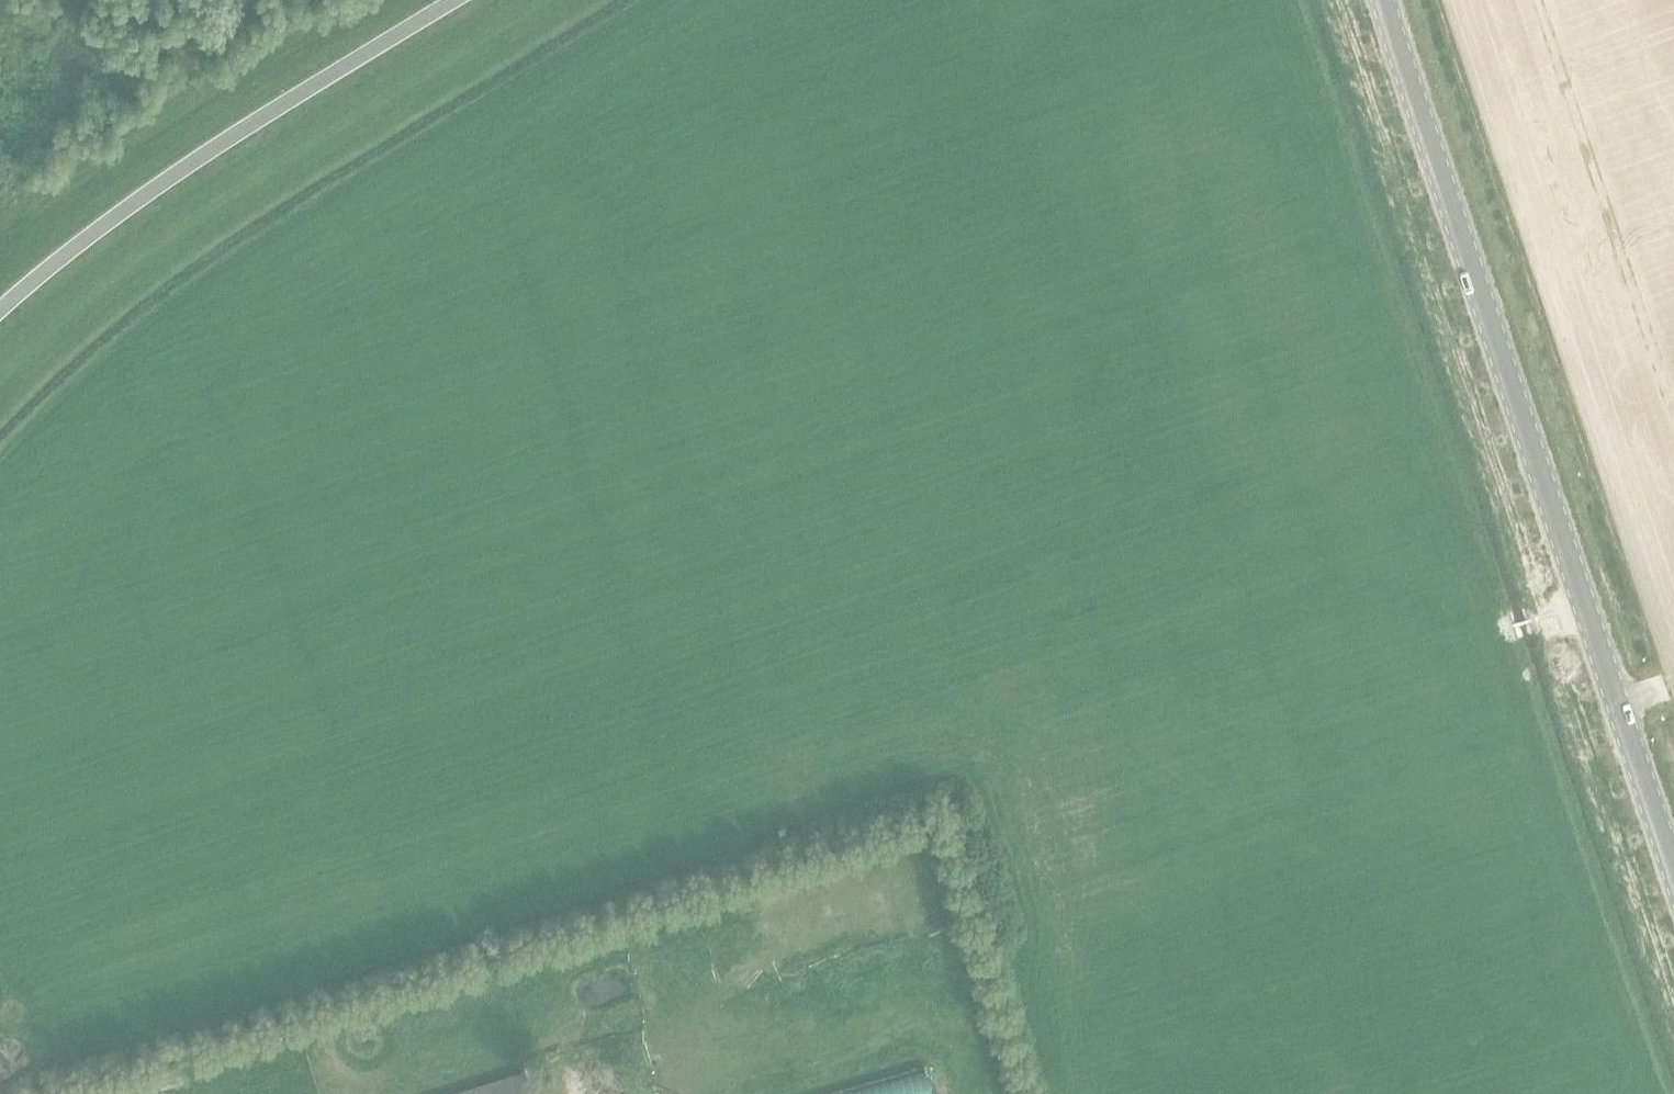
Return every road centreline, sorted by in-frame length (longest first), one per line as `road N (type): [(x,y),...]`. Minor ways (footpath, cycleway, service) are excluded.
road 1 (secondary): [(1384,0),(1673,872)]
road 2 (primary): [(0,308),(195,159),(454,0)]

